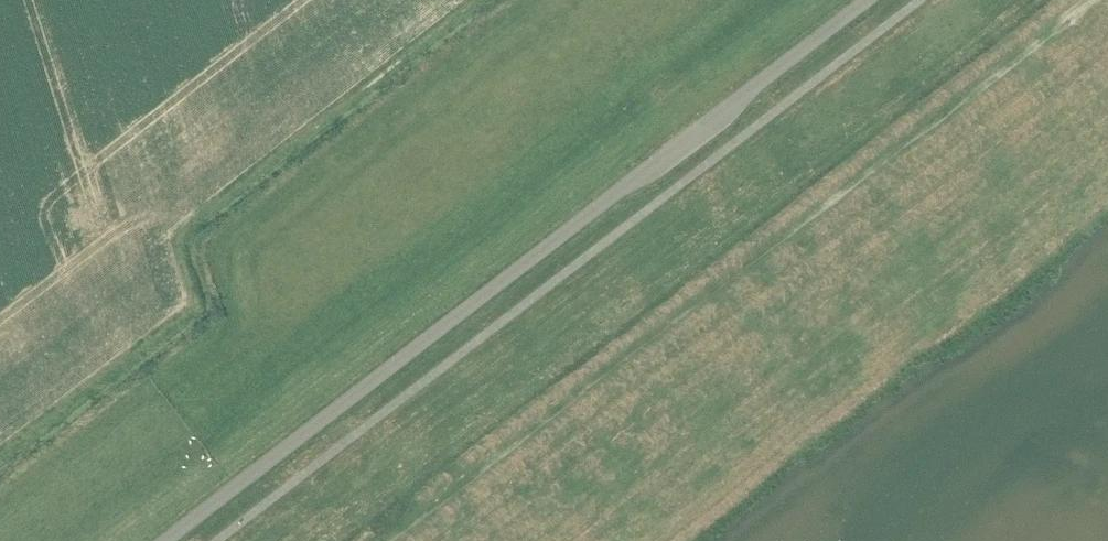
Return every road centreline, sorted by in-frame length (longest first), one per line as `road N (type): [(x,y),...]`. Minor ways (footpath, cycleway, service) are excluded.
road 1 (unclassified): [(168,540),(867,0)]

